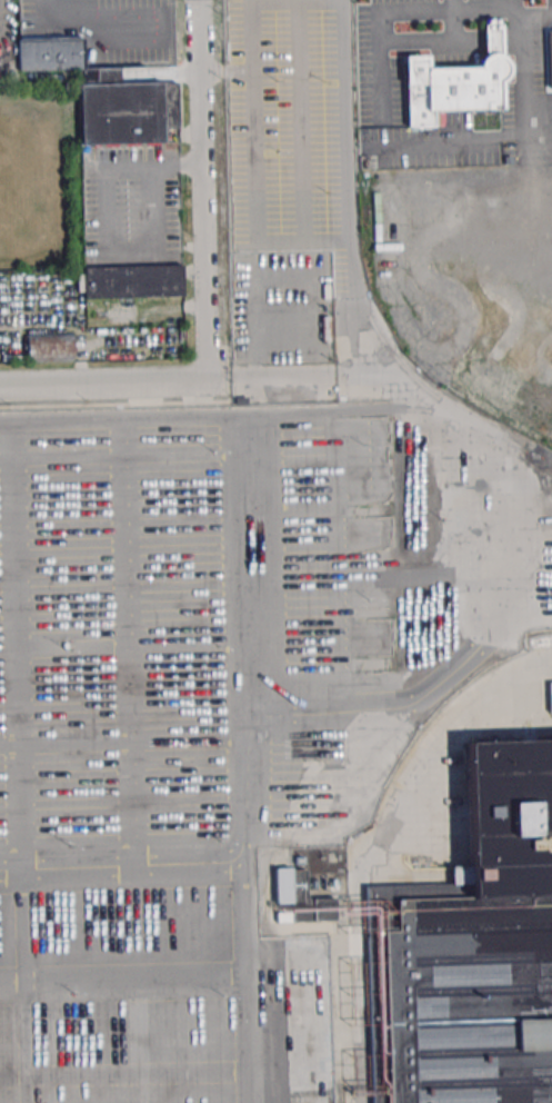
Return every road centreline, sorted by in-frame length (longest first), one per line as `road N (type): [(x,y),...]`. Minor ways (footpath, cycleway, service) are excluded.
road 1 (residential): [(208,382),(199,0)]
road 2 (residential): [(208,382),(0,388)]

